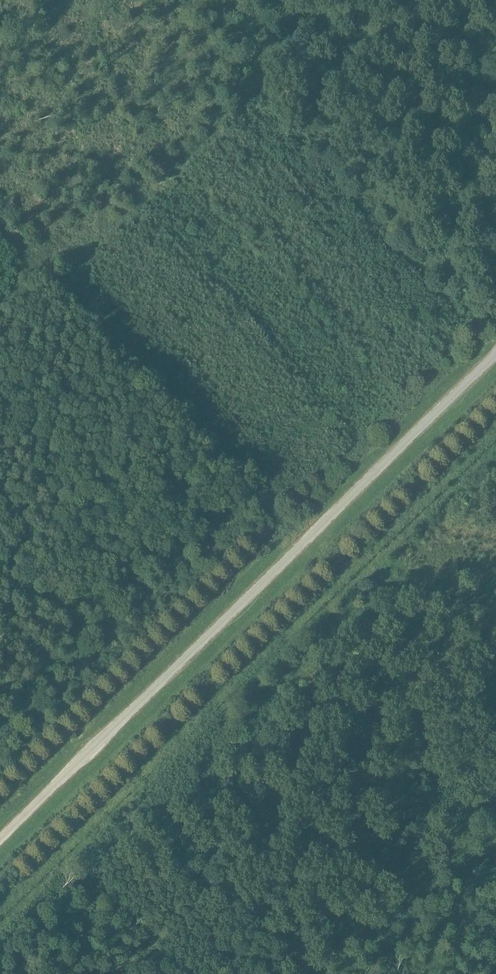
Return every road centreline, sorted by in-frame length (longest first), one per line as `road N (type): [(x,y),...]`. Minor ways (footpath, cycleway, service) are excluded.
road 1 (tertiary): [(0,850),(495,363)]

